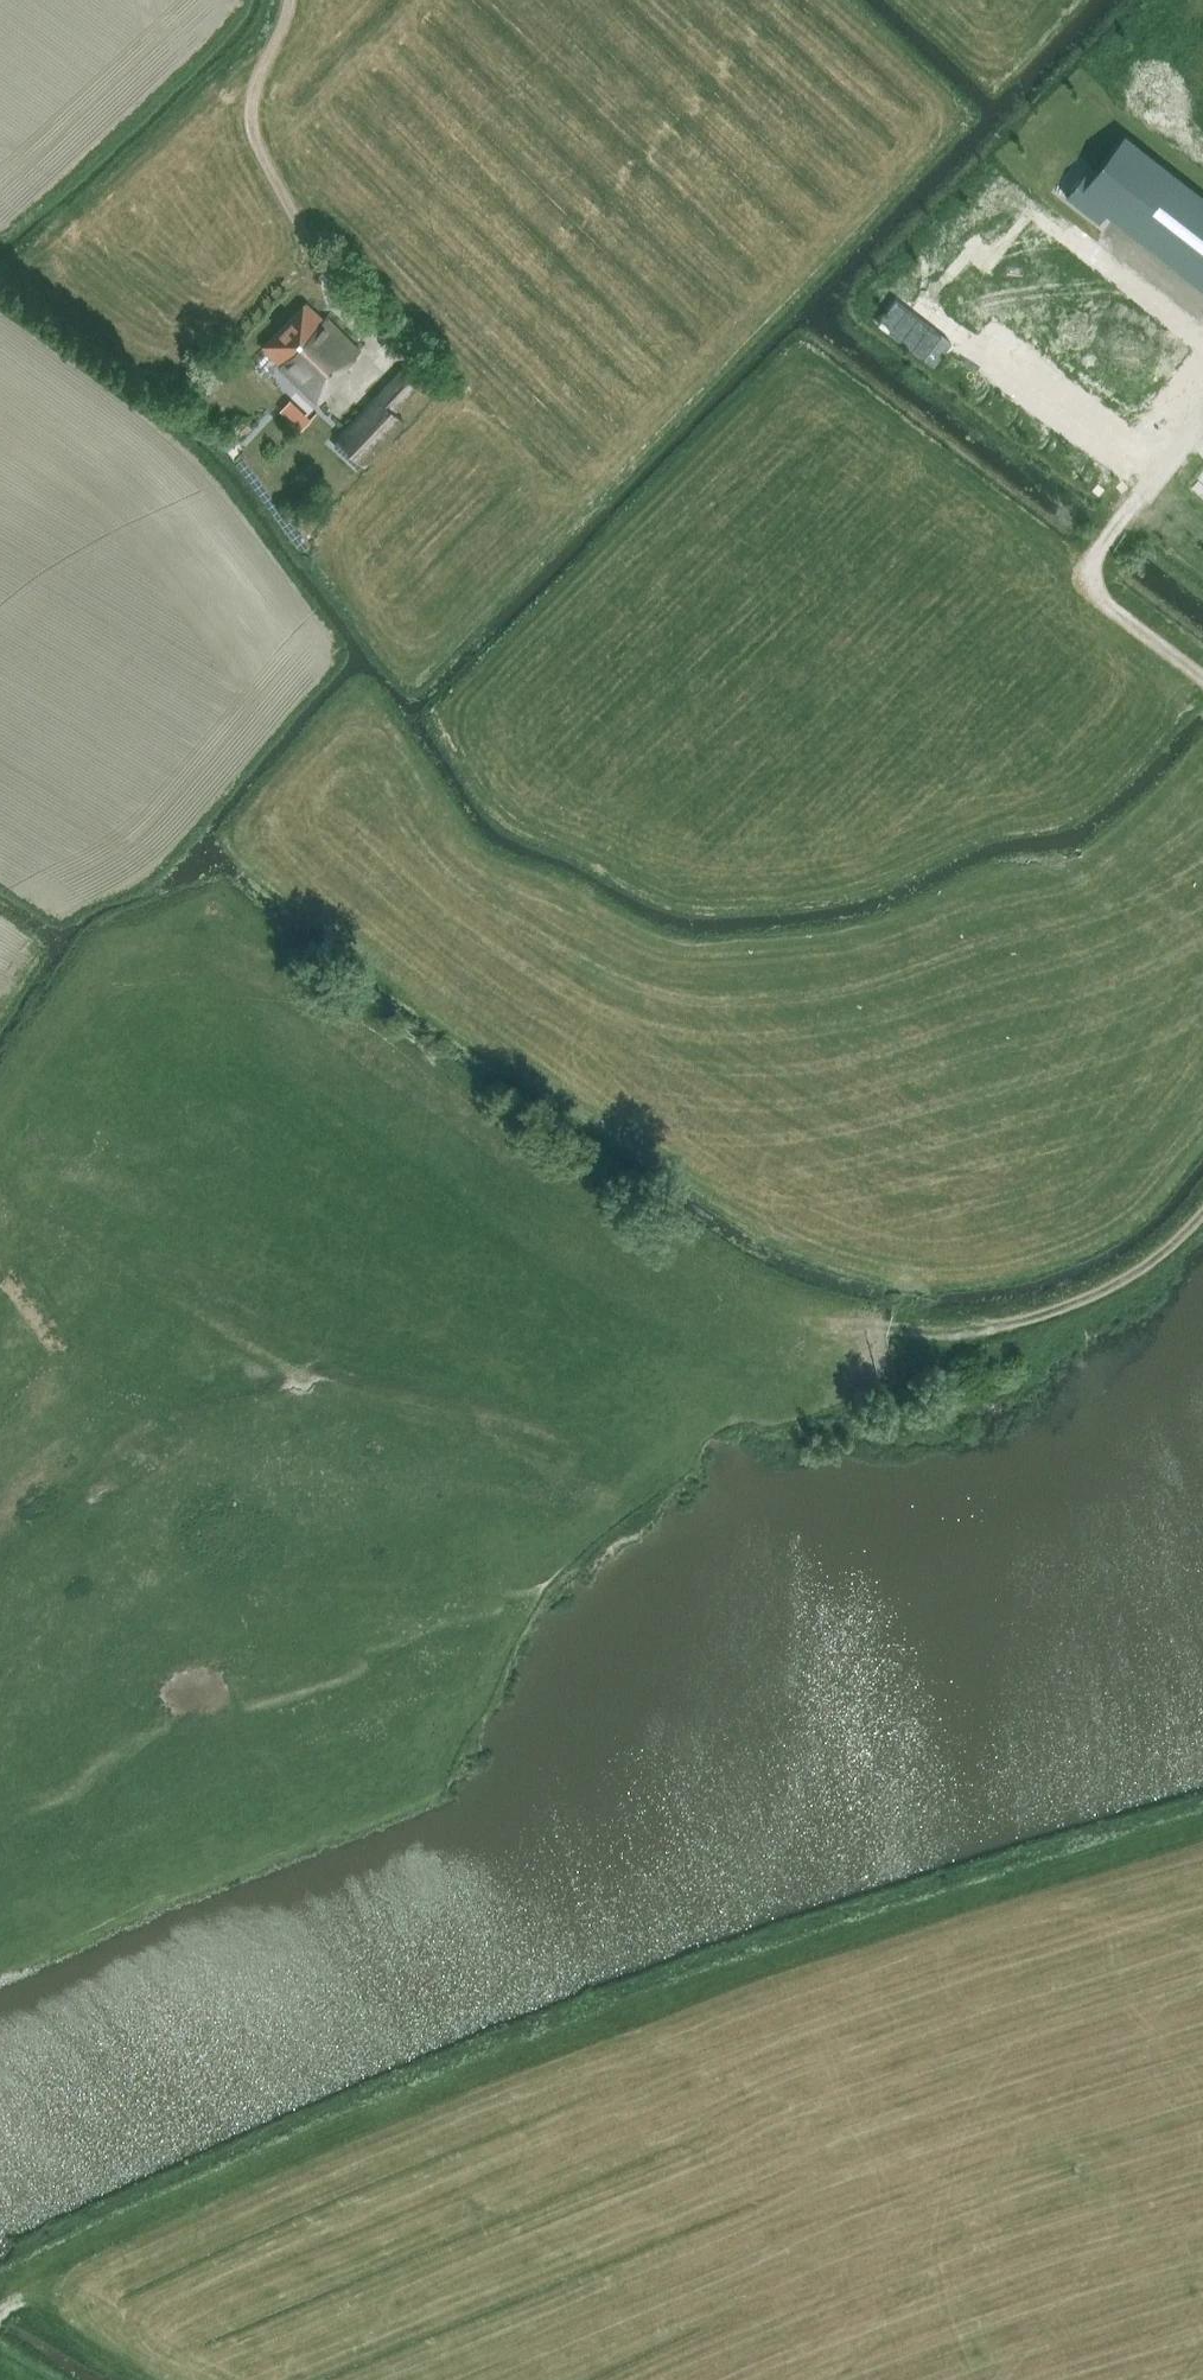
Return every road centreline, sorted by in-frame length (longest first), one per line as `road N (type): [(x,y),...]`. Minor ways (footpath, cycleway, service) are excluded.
road 1 (track): [(1202,1218),(1146,1267),(1057,1313),(992,1326),(871,1329)]
road 2 (track): [(1147,491),(1092,556),(1086,578),(1096,600),(1202,681)]
road 3 (track): [(289,0),(253,96),(260,150)]

